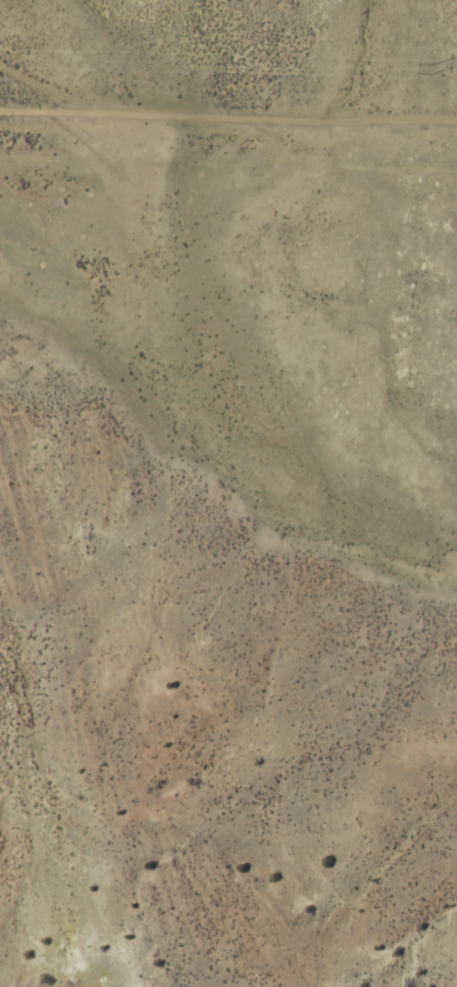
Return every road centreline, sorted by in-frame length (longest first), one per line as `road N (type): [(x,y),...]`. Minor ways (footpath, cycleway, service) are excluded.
road 1 (residential): [(0,240),(114,411),(224,505),(329,552),(456,633)]

